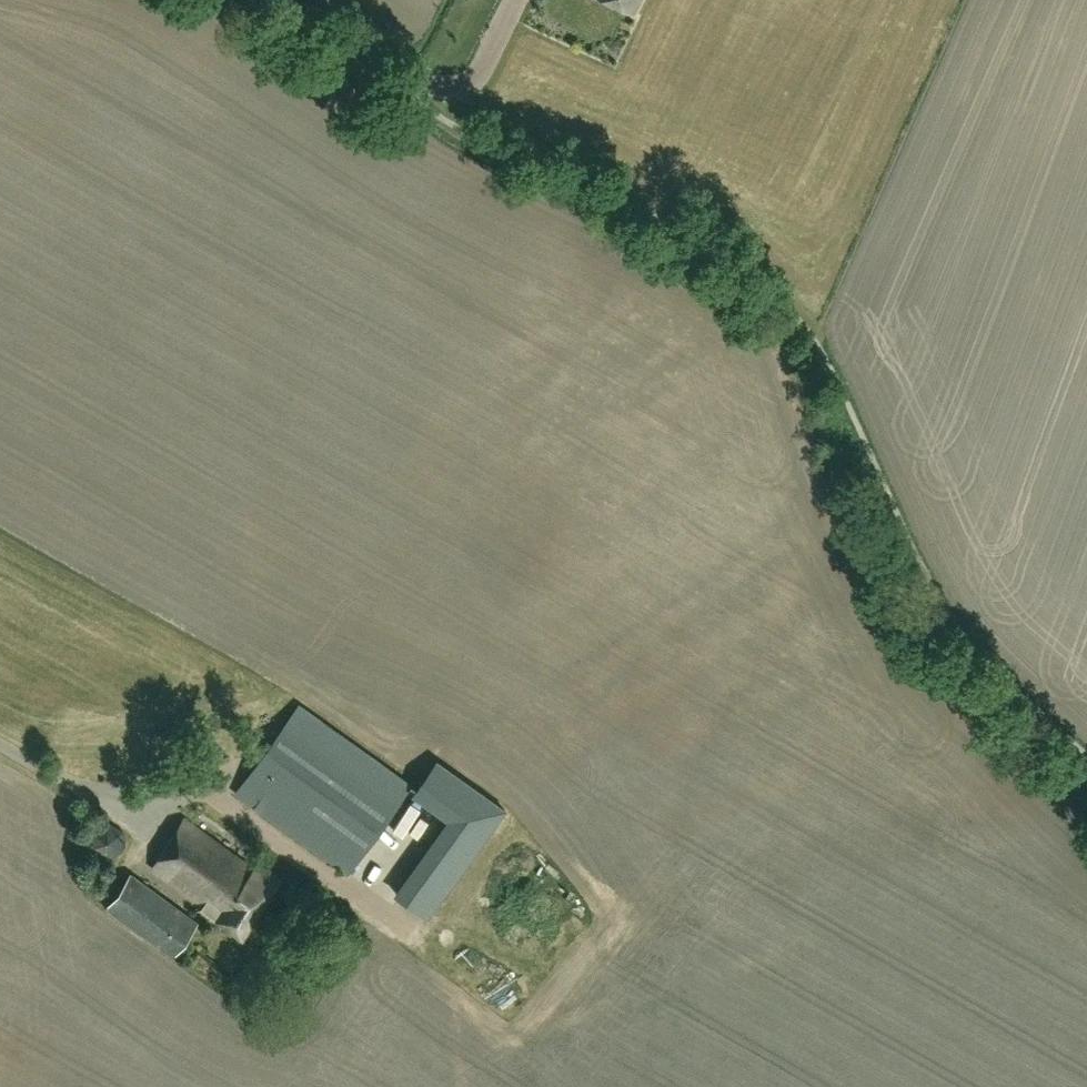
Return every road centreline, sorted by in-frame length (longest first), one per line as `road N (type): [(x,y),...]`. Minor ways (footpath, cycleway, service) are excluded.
road 1 (unclassified): [(403,83),(273,0)]
road 2 (unclassified): [(132,797),(68,782),(0,744)]

